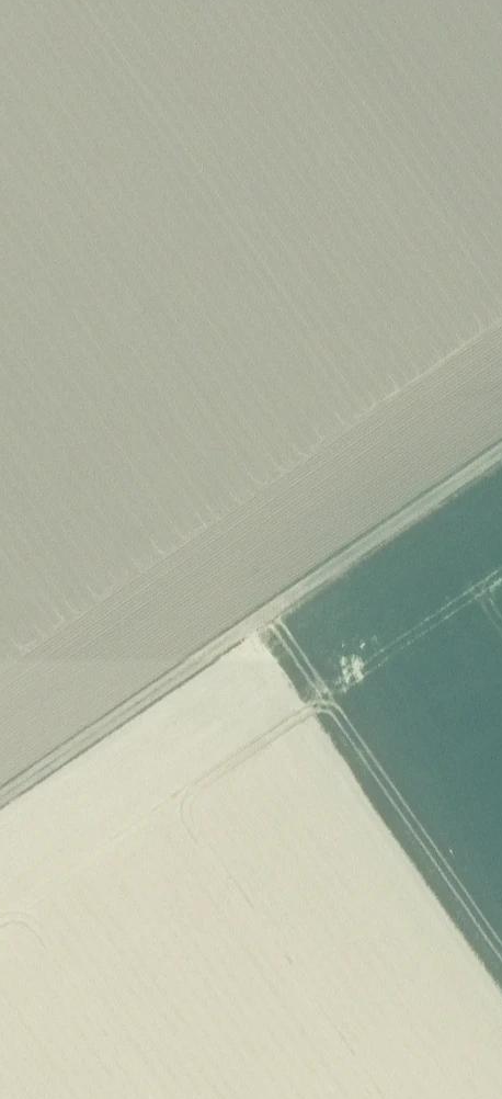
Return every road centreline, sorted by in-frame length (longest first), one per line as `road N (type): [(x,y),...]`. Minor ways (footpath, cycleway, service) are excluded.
road 1 (track): [(501,453),(0,797)]

